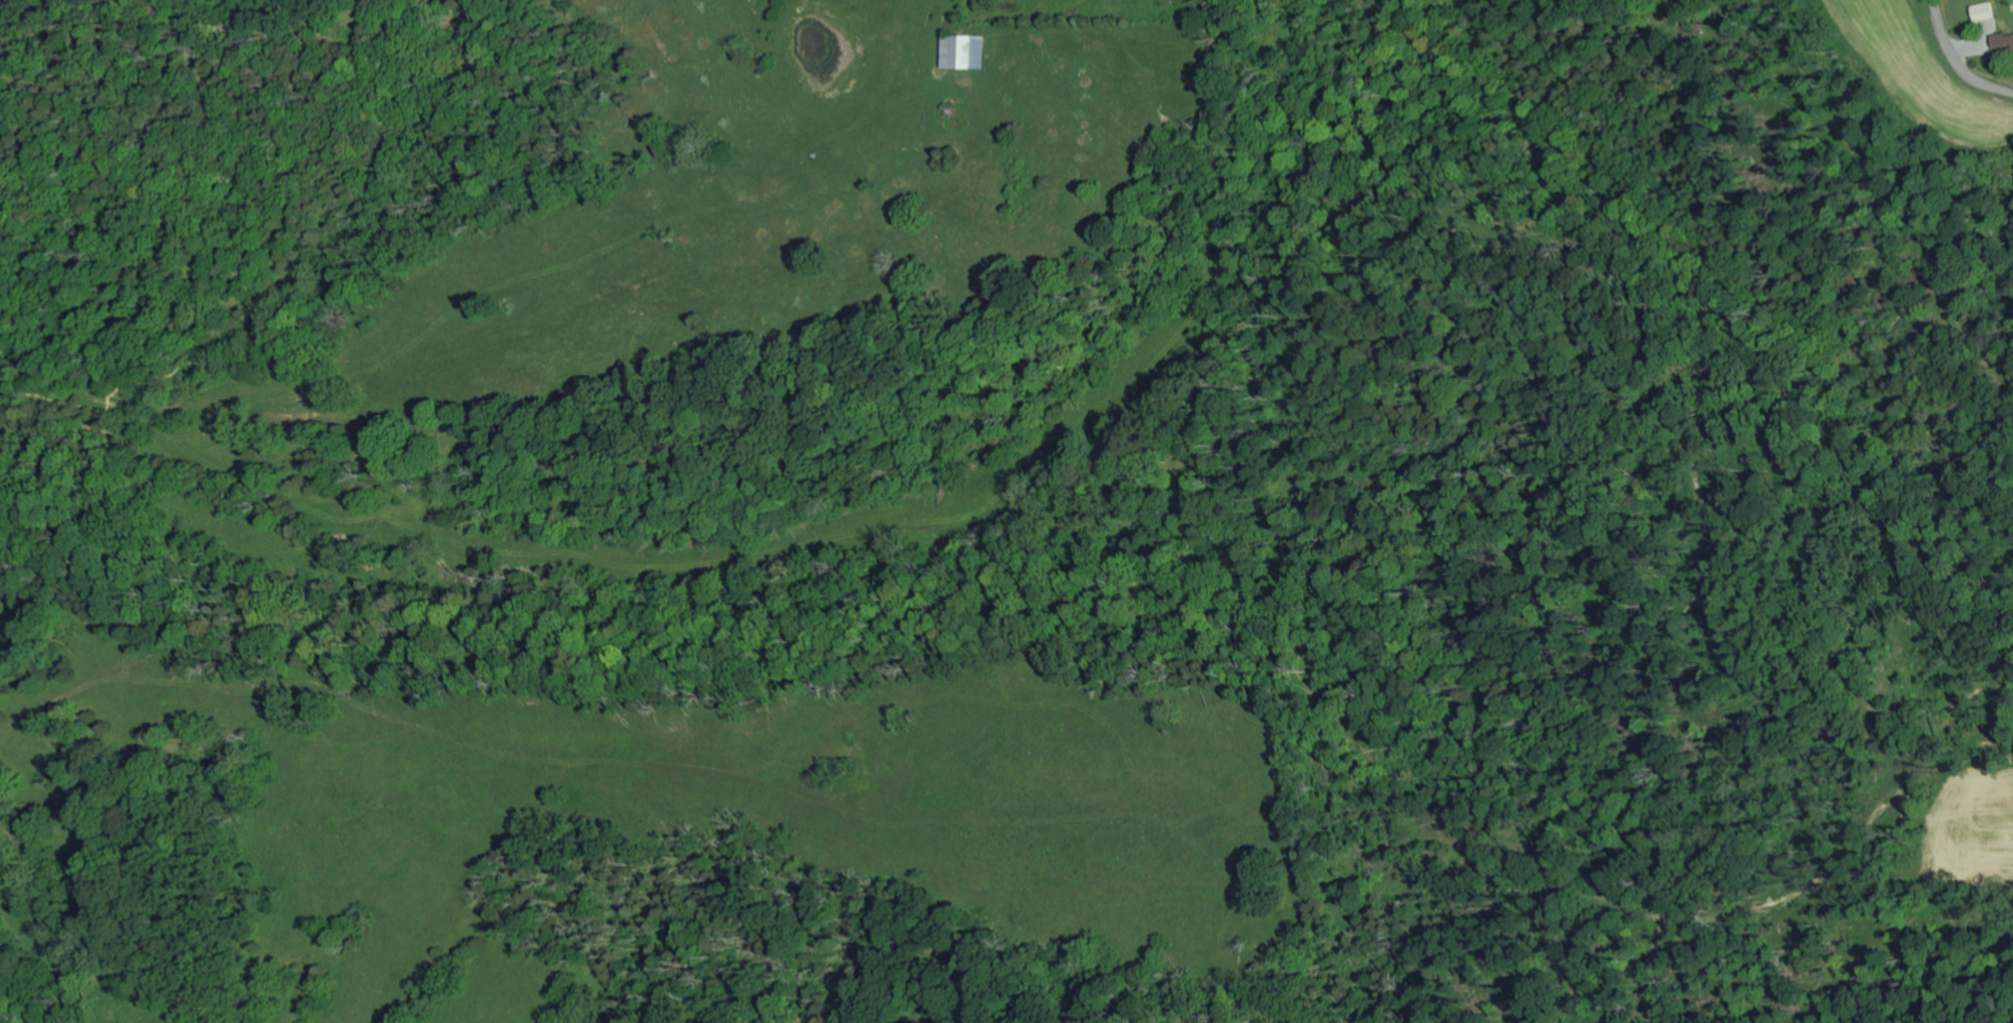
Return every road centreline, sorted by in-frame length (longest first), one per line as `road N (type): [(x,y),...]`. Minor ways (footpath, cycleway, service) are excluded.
road 1 (residential): [(2012,92),(1961,63),(1935,0)]

